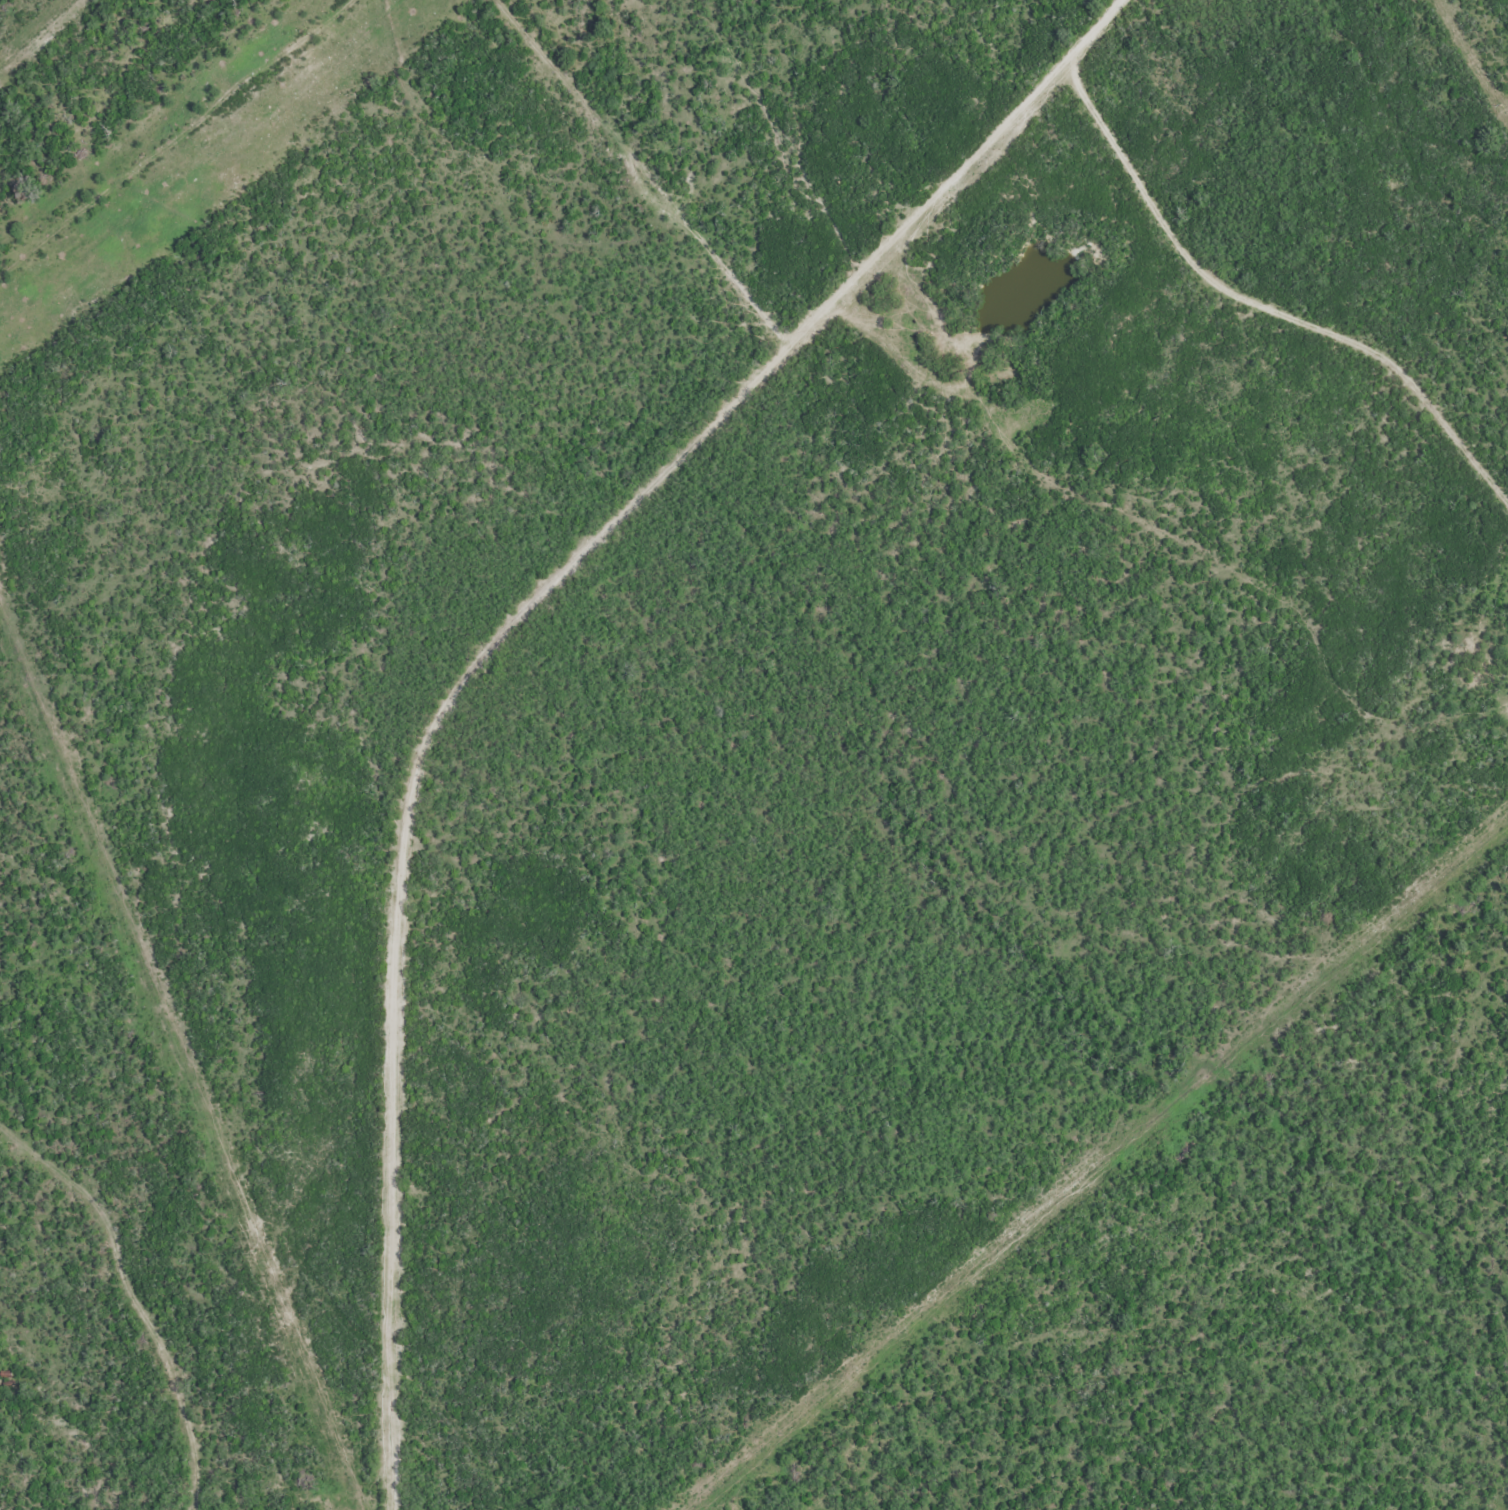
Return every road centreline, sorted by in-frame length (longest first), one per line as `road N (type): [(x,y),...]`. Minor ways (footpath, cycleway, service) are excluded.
road 1 (residential): [(0,251),(96,125),(184,52),(355,0)]
road 2 (residential): [(154,1509),(111,1290),(0,1139)]

